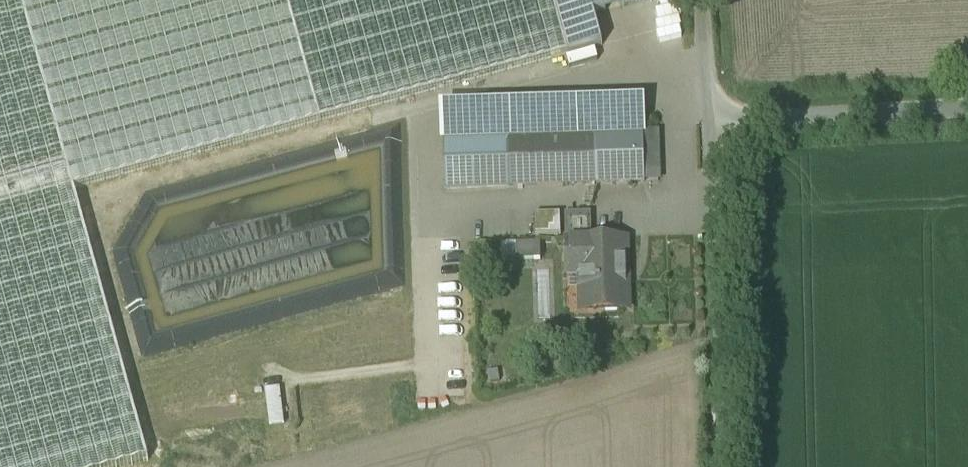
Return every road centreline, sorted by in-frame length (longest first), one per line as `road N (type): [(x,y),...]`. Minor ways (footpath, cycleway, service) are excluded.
road 1 (unclassified): [(709,106),(715,466)]
road 2 (residential): [(967,97),(709,106)]

